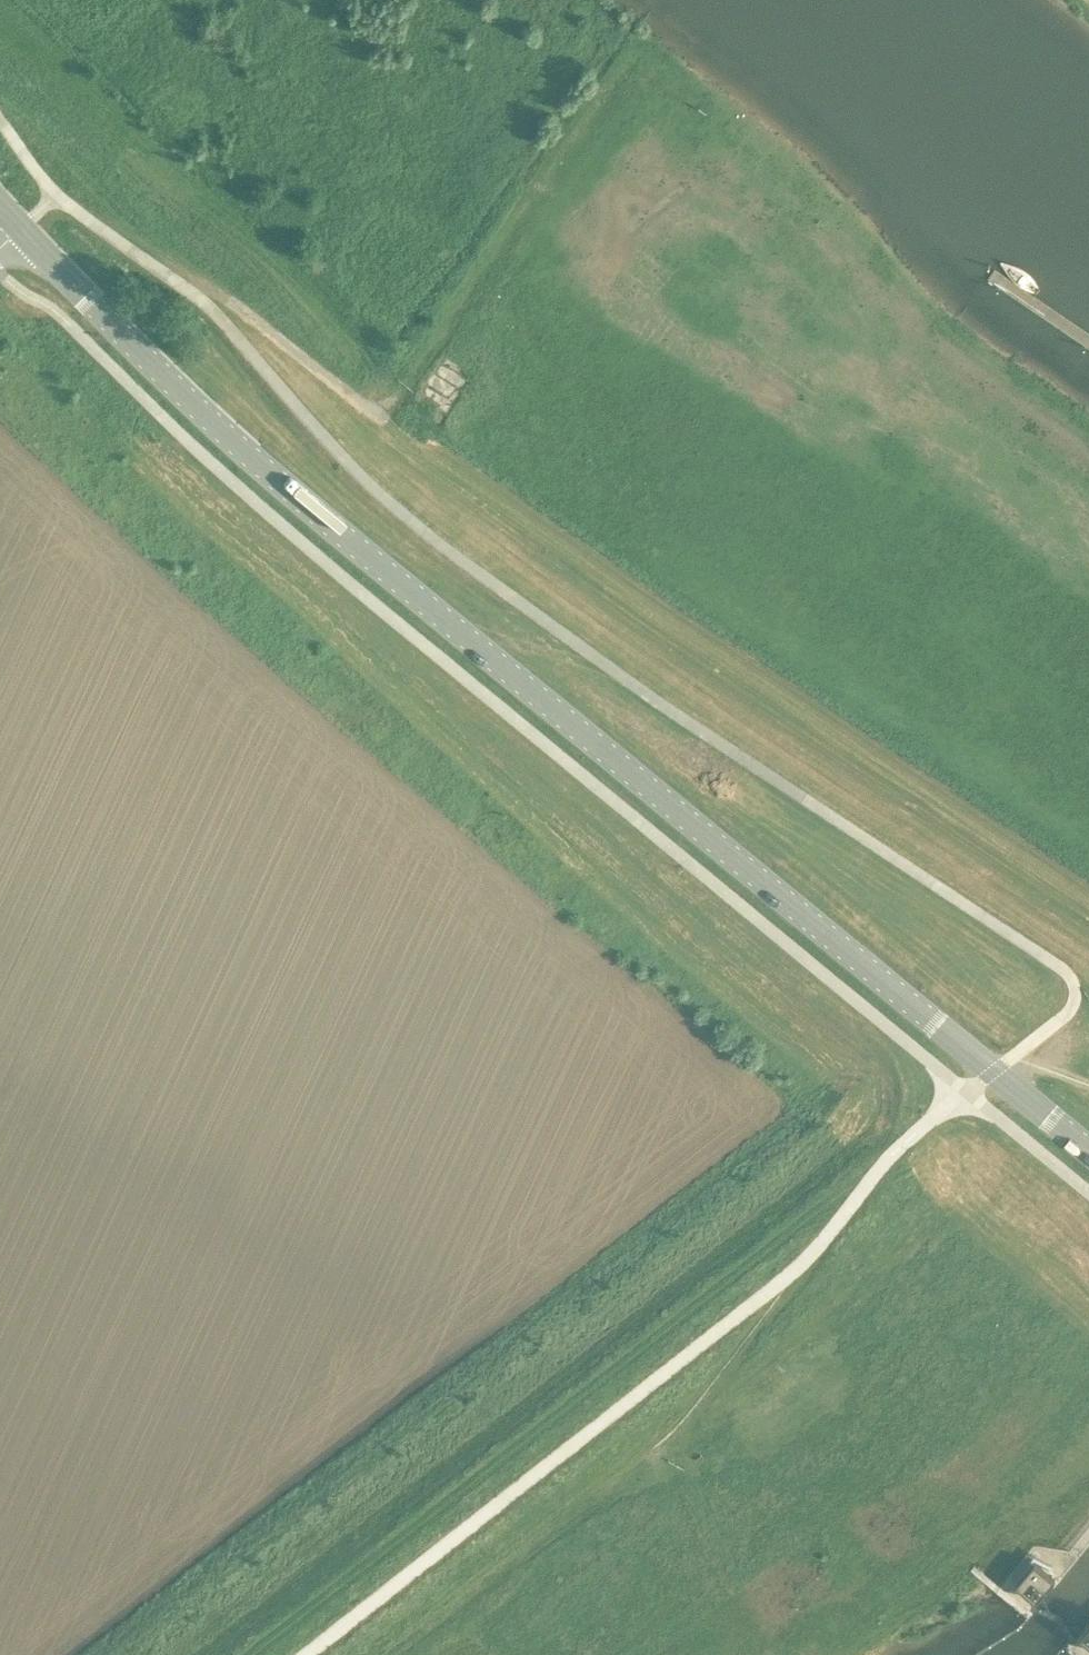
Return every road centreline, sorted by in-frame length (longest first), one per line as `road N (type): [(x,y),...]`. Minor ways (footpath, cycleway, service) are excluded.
road 1 (secondary): [(1088,1152),(318,516),(217,428),(22,228)]
road 2 (track): [(650,1454),(691,1414),(793,1274)]

